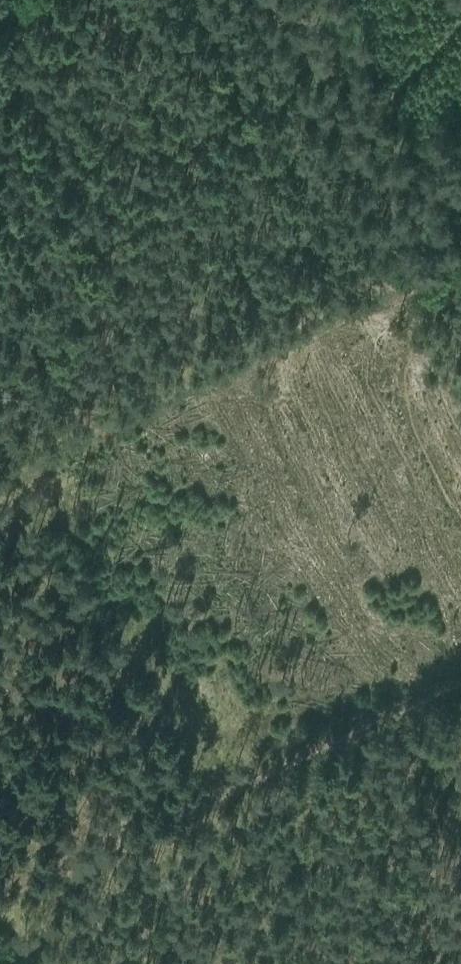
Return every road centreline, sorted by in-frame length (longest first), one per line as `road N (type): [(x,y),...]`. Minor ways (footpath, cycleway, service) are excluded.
road 1 (track): [(460,226),(0,460)]
road 2 (track): [(460,680),(0,902)]

